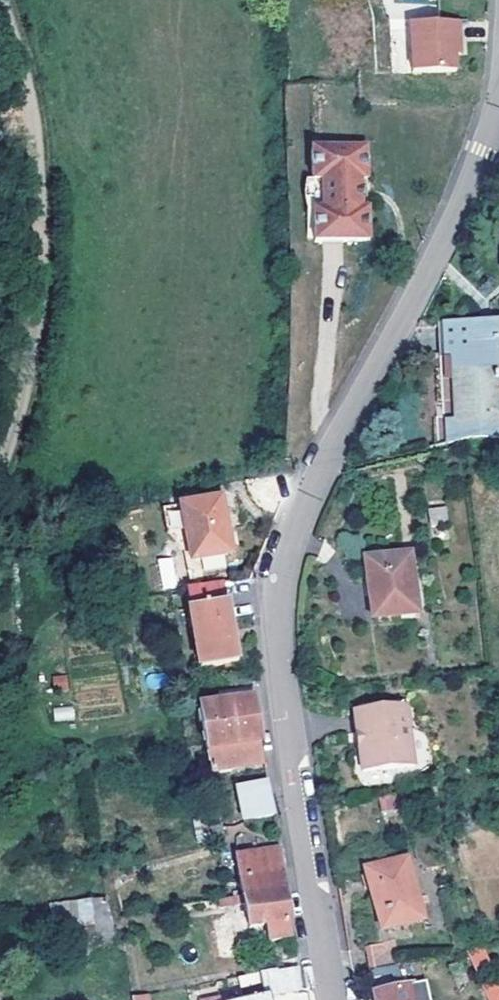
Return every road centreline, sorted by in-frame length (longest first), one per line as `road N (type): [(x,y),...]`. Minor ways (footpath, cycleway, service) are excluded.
road 1 (residential): [(498,95),(483,150),(322,466),(277,575),(277,673),(330,999)]
road 2 (unclassified): [(0,453),(40,272),(29,80),(3,0)]

